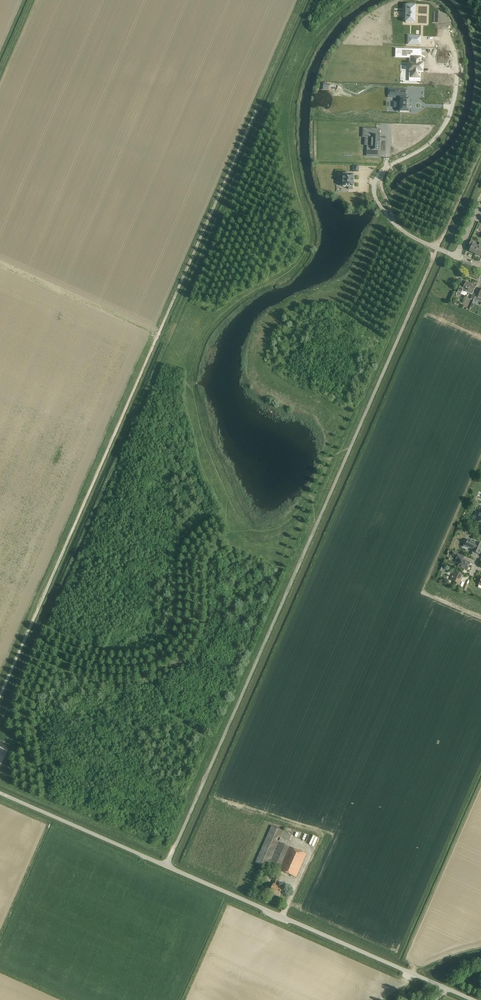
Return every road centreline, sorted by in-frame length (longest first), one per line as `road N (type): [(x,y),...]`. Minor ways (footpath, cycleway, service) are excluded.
road 1 (track): [(0,697),(304,0)]
road 2 (unclassified): [(473,999),(0,794)]
road 3 (unclassified): [(447,32),(457,80),(446,122),(424,148),(381,172),(374,190),(394,223),(438,249)]

